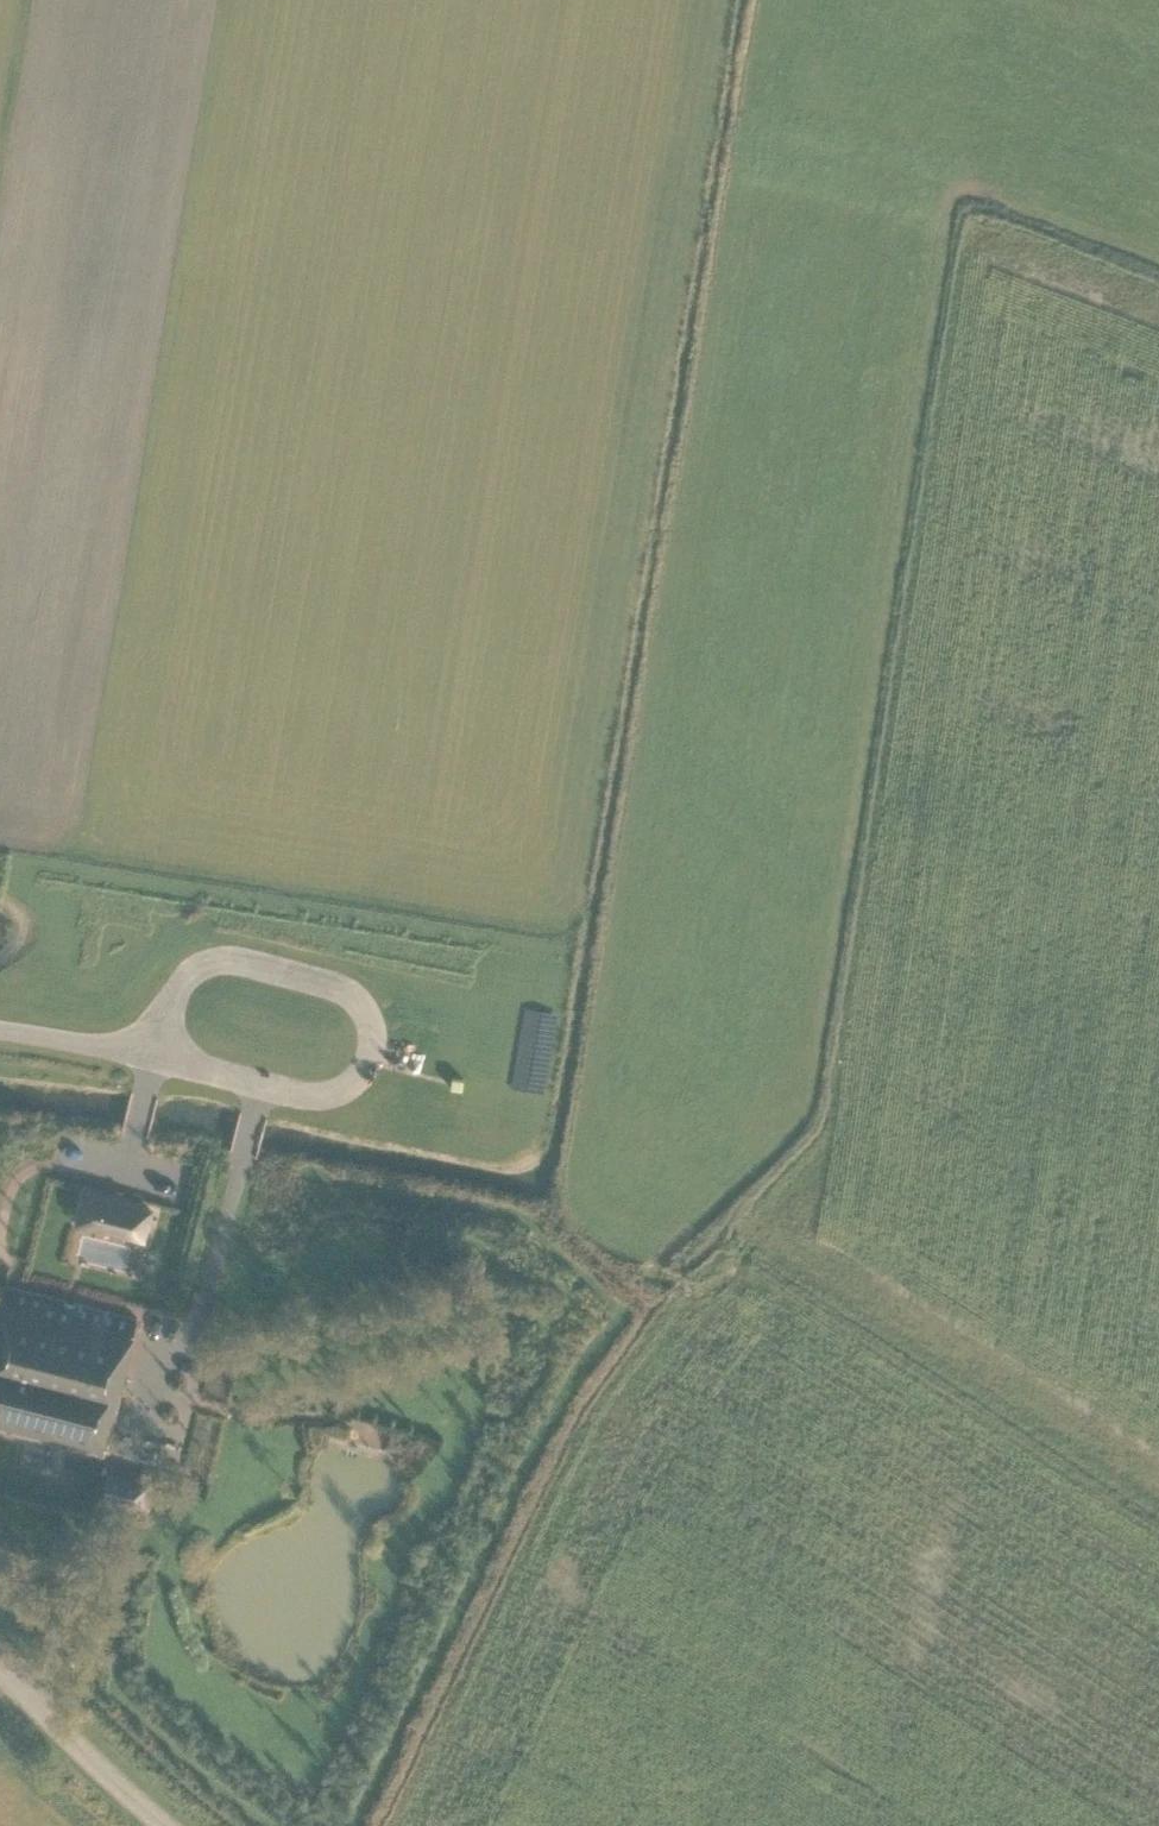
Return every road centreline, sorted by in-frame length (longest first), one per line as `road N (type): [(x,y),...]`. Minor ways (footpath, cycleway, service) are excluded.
road 1 (tertiary): [(169,1825),(0,1664)]

